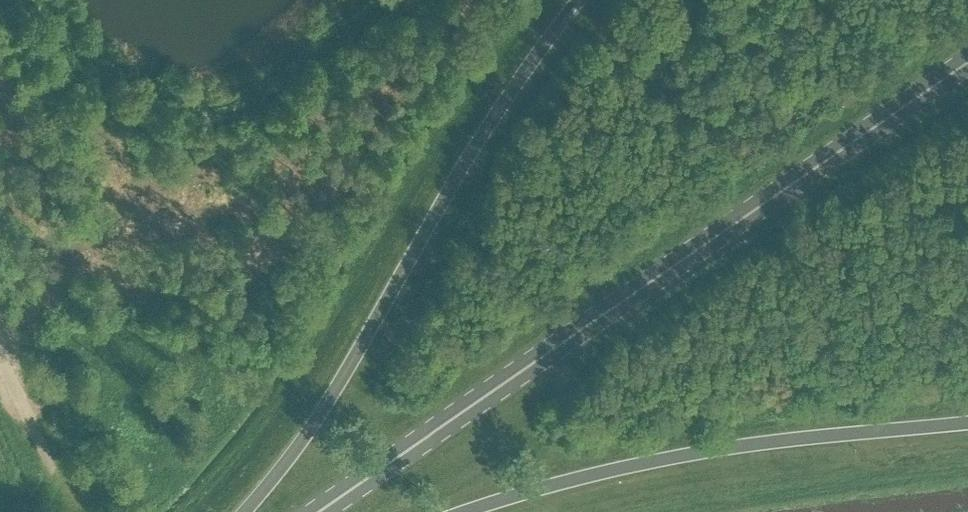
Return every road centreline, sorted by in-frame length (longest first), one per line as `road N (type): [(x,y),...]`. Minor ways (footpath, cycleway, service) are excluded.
road 1 (primary): [(322,511),(967,65)]
road 2 (primary): [(578,0),(490,123),(308,432),(246,511)]
road 3 (primary): [(469,511),(609,471),(728,449),(967,421)]

